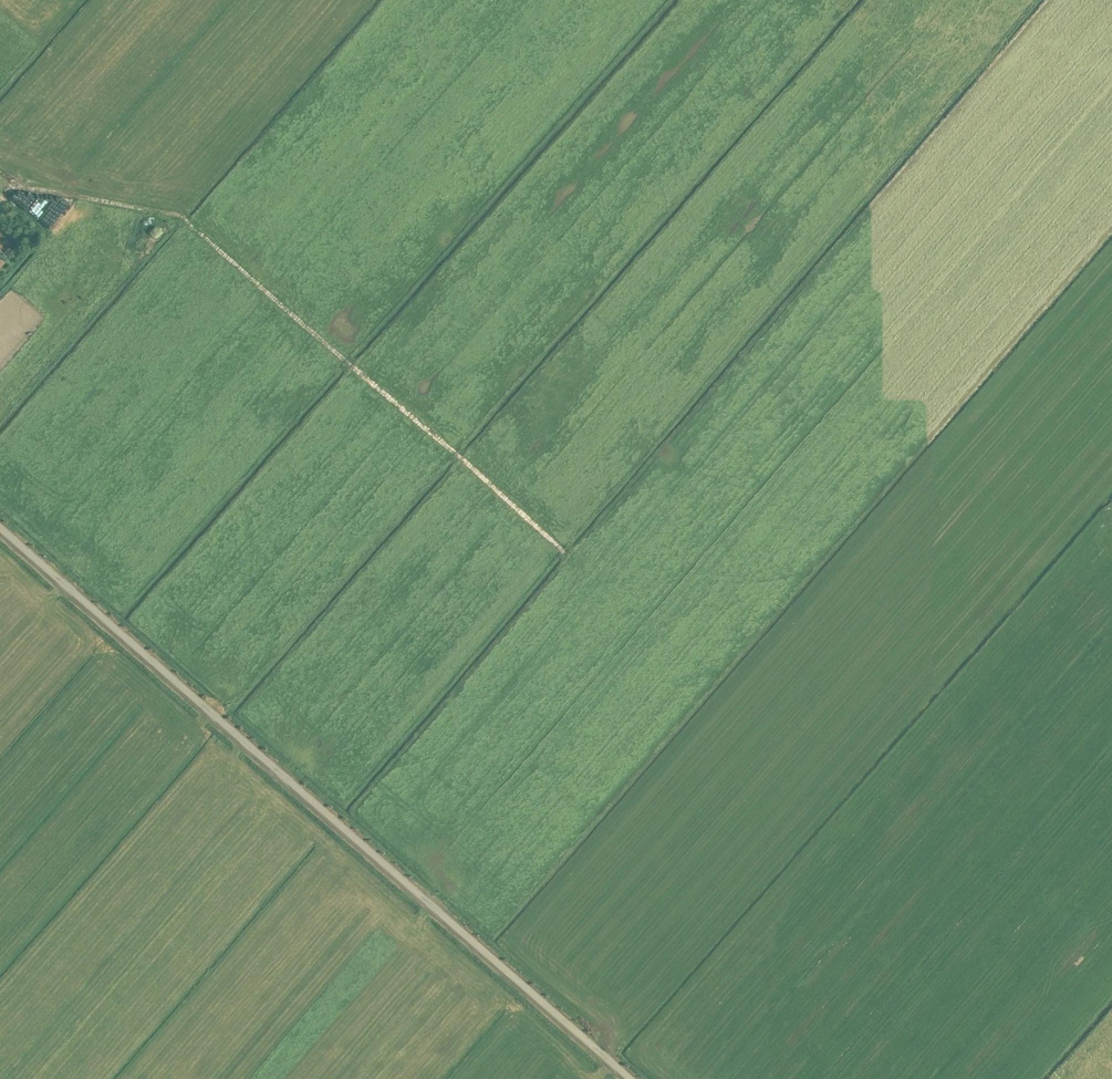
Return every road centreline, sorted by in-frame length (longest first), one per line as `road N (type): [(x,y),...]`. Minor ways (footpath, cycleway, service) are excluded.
road 1 (unclassified): [(627,1078),(0,532)]

